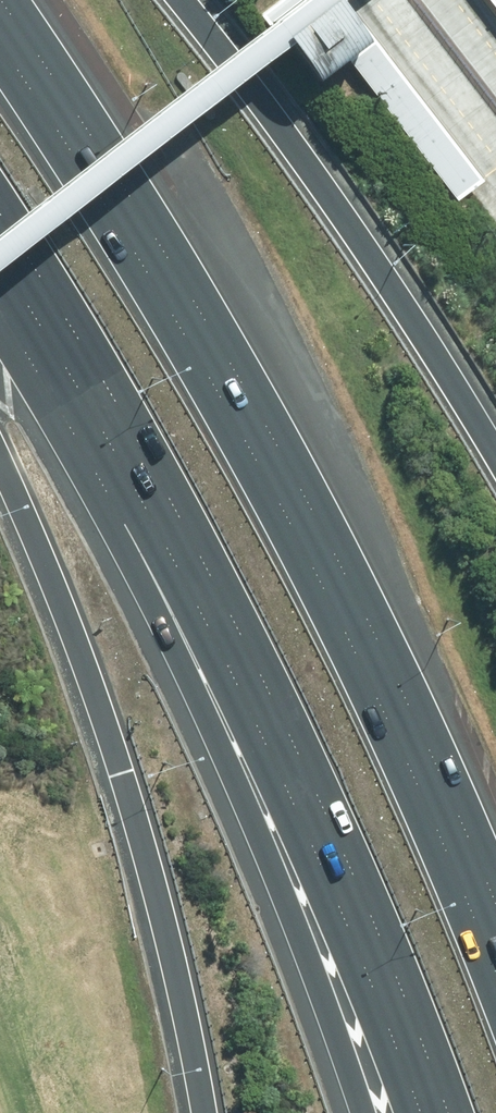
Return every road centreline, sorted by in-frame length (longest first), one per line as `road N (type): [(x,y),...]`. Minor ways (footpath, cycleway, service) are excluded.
road 1 (motorway): [(0,44),(105,202),(312,563),(399,742),(495,975)]
road 2 (motorway): [(449,1112),(299,756),(142,449),(28,254)]
road 3 (motorway): [(361,1112),(279,890),(116,532),(28,254)]
road 4 (motorway): [(204,1112),(121,772),(0,462)]
road 5 (motorway): [(180,0),(278,120),(495,448)]

